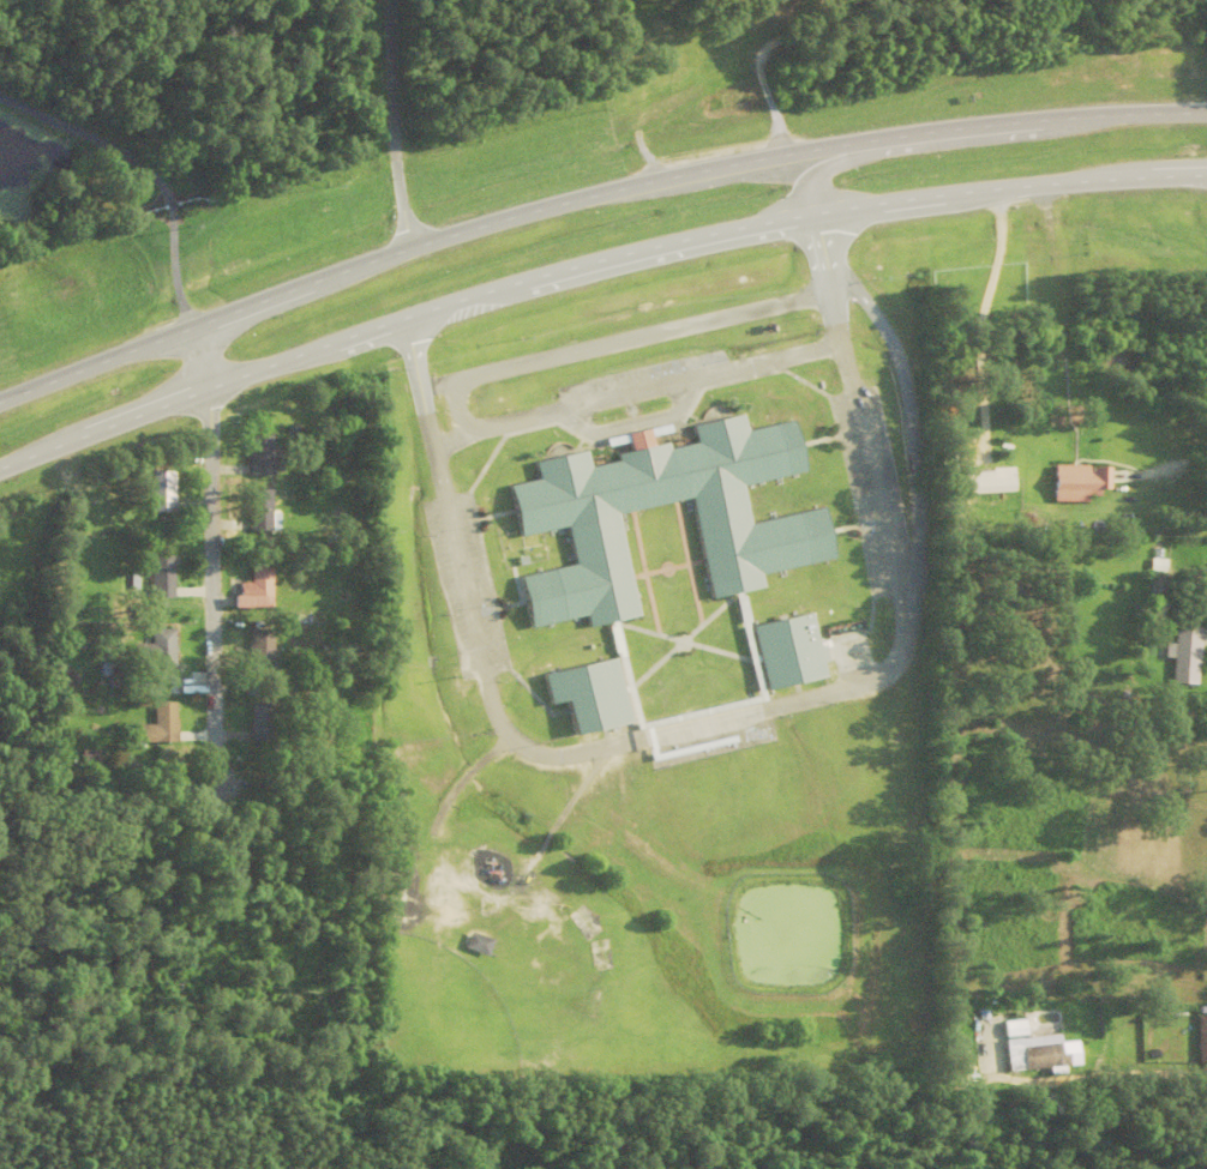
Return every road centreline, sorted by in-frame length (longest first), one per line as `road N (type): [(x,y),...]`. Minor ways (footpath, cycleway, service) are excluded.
road 1 (trunk): [(0,469),(544,275),(819,215),(1015,188),(1206,176)]
road 2 (trunk): [(1206,113),(990,123),(776,156),(589,197),(407,247),(0,401)]
road 3 (residential): [(188,330),(203,394),(215,784)]
road 4 (residential): [(407,247),(387,0)]
road 5 (trunk): [(894,137),(816,179),(819,215)]

